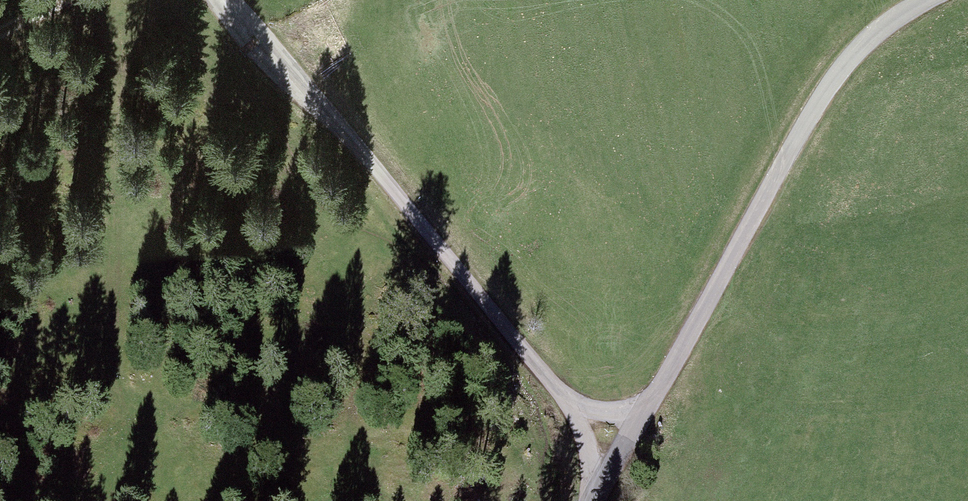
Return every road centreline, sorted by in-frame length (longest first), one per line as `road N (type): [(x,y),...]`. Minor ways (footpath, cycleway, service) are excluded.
road 1 (unclassified): [(239,0),(571,404)]
road 2 (unclassified): [(646,410),(830,84),(874,34),(925,0)]

